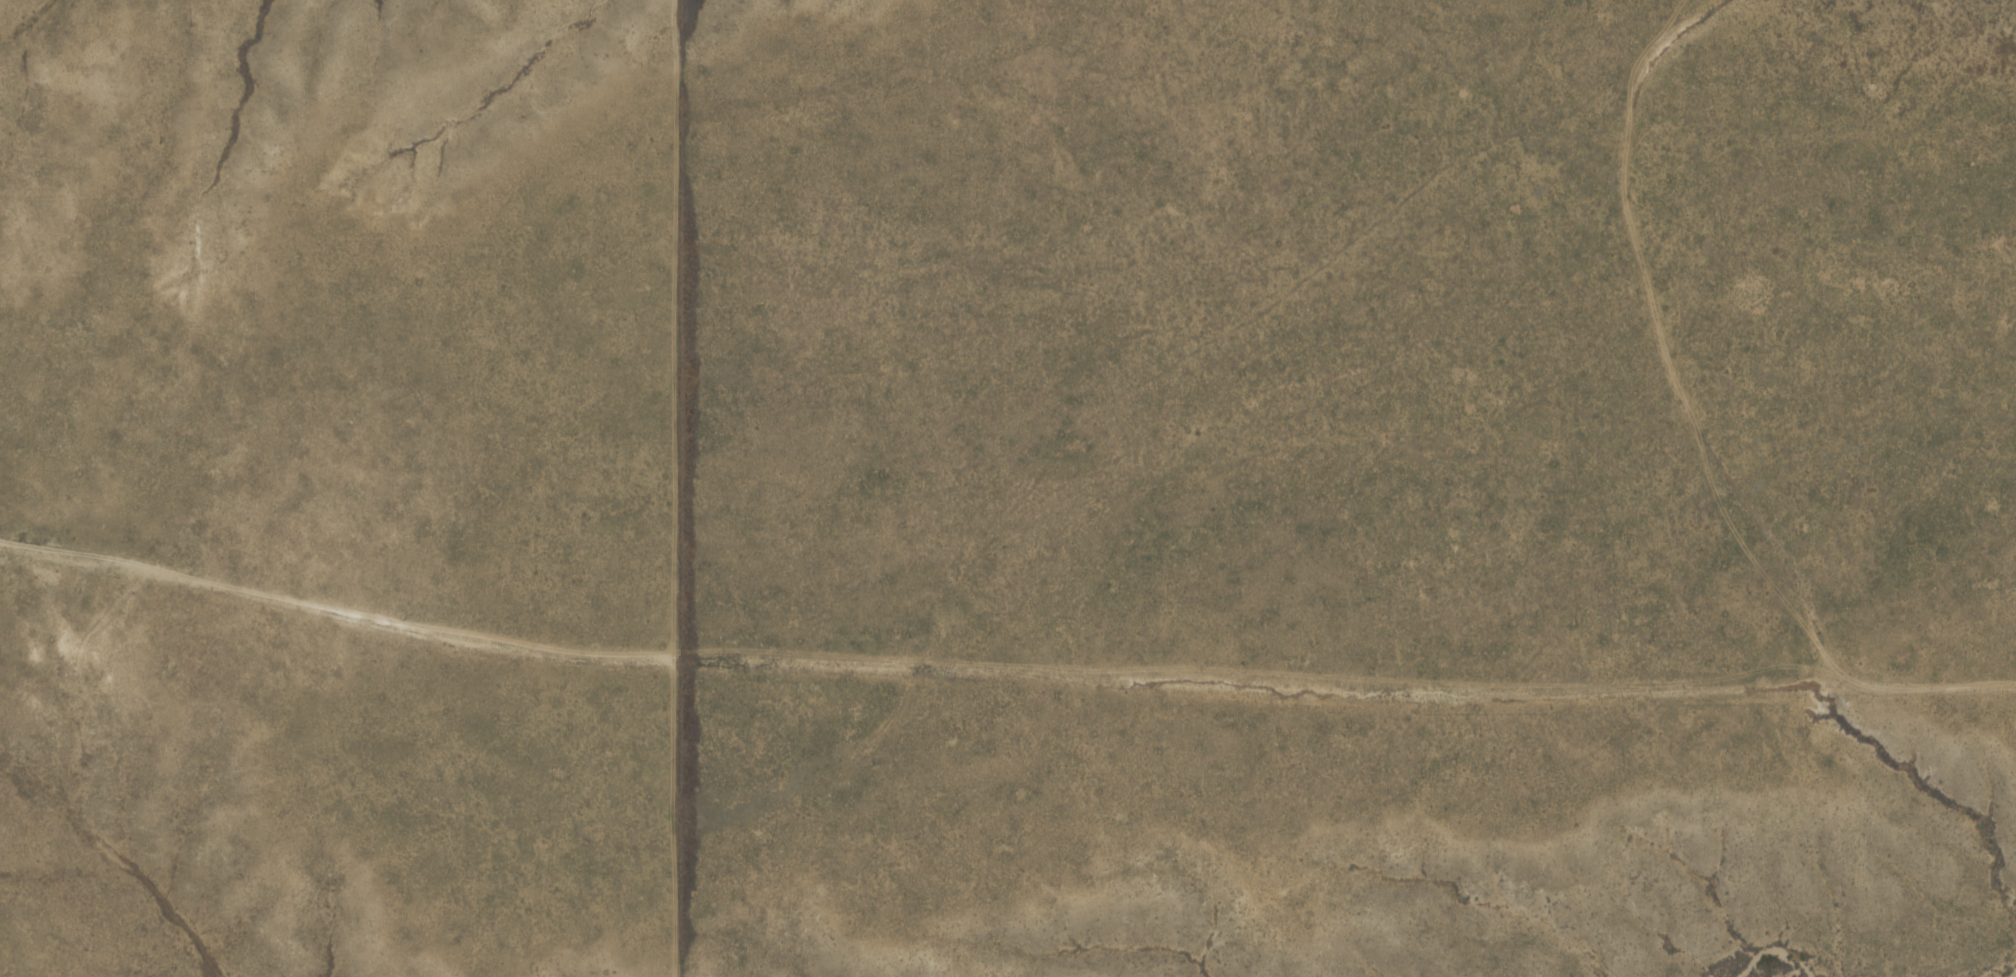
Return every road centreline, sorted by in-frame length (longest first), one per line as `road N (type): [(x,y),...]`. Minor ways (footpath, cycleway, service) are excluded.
road 1 (track): [(1730,0),(1639,77),(1627,193),(1653,318),(1731,533),(1828,665),(1863,684),(1936,690),(2015,684)]

